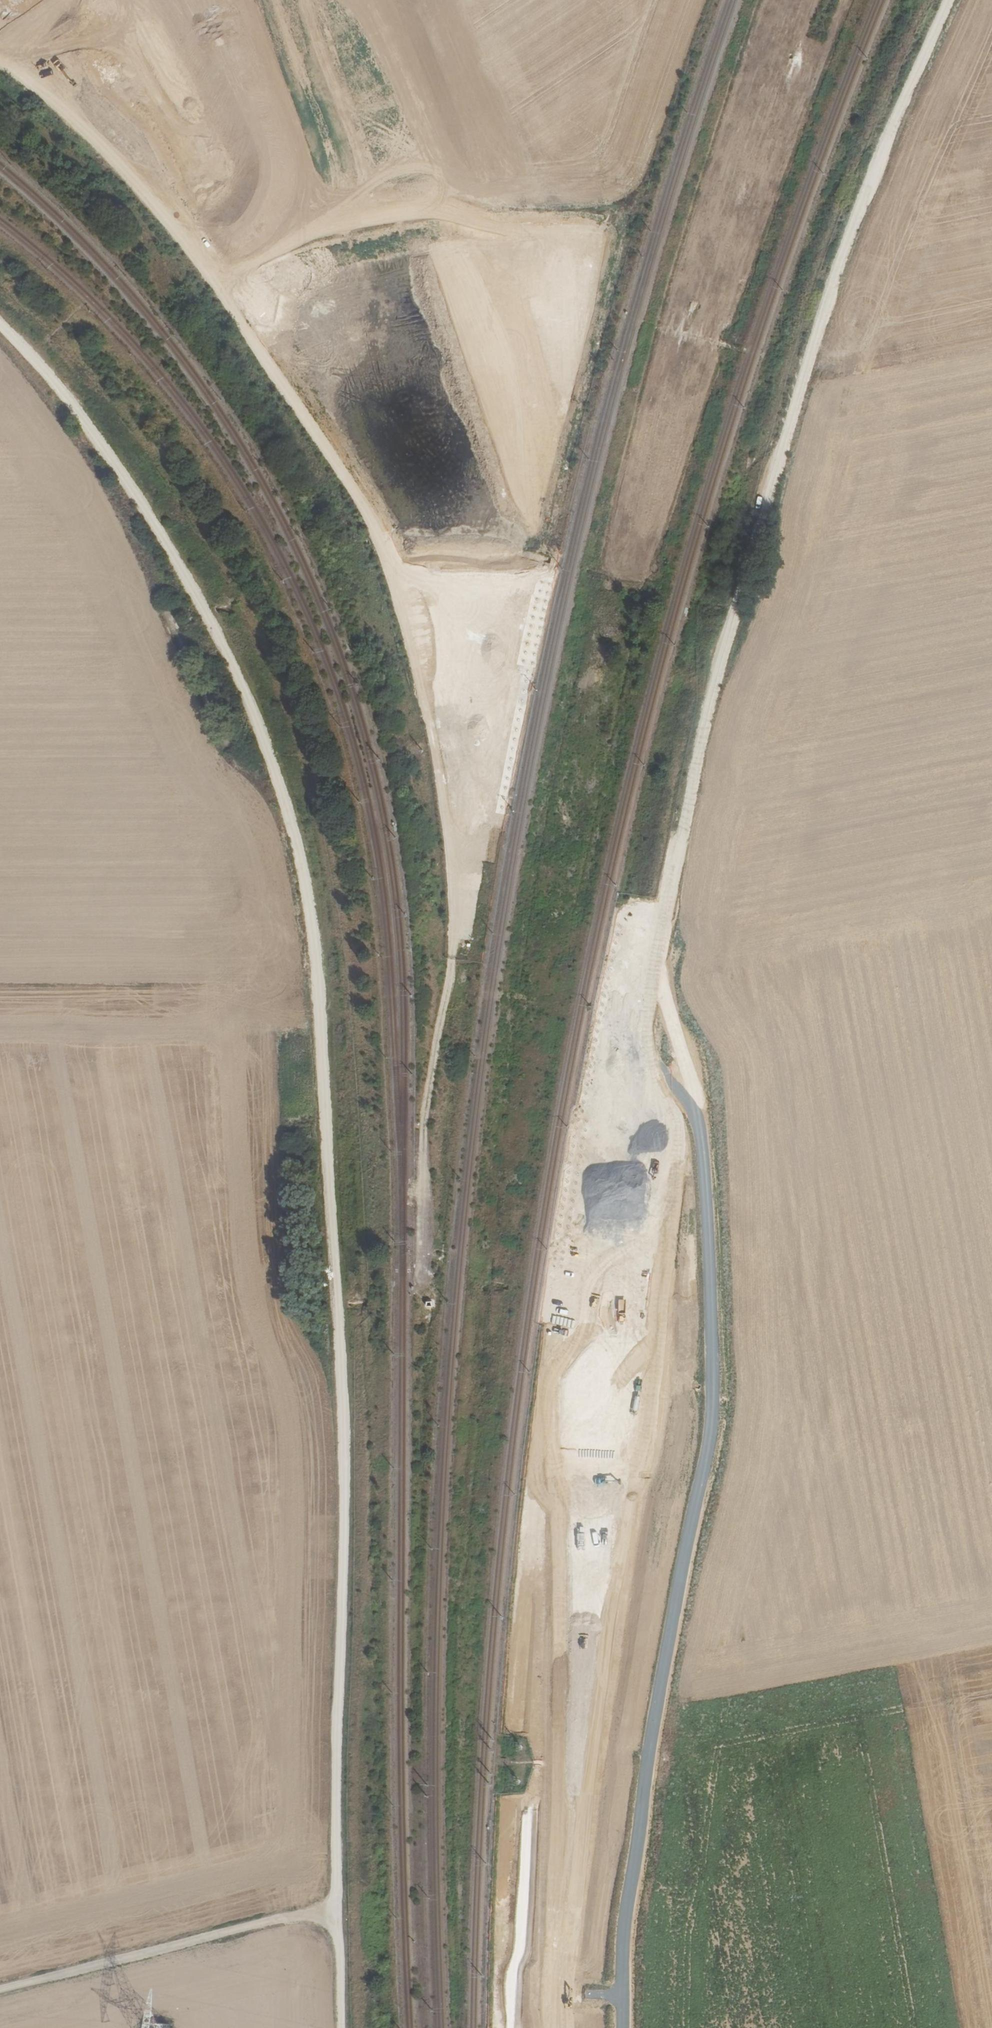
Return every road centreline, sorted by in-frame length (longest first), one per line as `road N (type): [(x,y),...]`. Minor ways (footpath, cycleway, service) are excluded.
road 1 (track): [(549,2027),(556,1734),(575,1429),(654,971),(707,715),(763,510),(839,268),(950,0)]
road 2 (track): [(0,323),(82,417),(187,577),(271,759),(301,860),(340,1334),(338,1918)]
road 3 (track): [(423,1272),(424,1137),(451,902),(441,794),(392,589),(329,448),(177,230),(104,147),(0,59)]
road 4 (track): [(623,2027),(626,1910),(650,1737),(712,1402),(698,1105),(654,971)]
road 5 (track): [(573,825),(633,525),(735,164),(796,0)]
road 6 (track): [(338,1918),(0,1995)]

